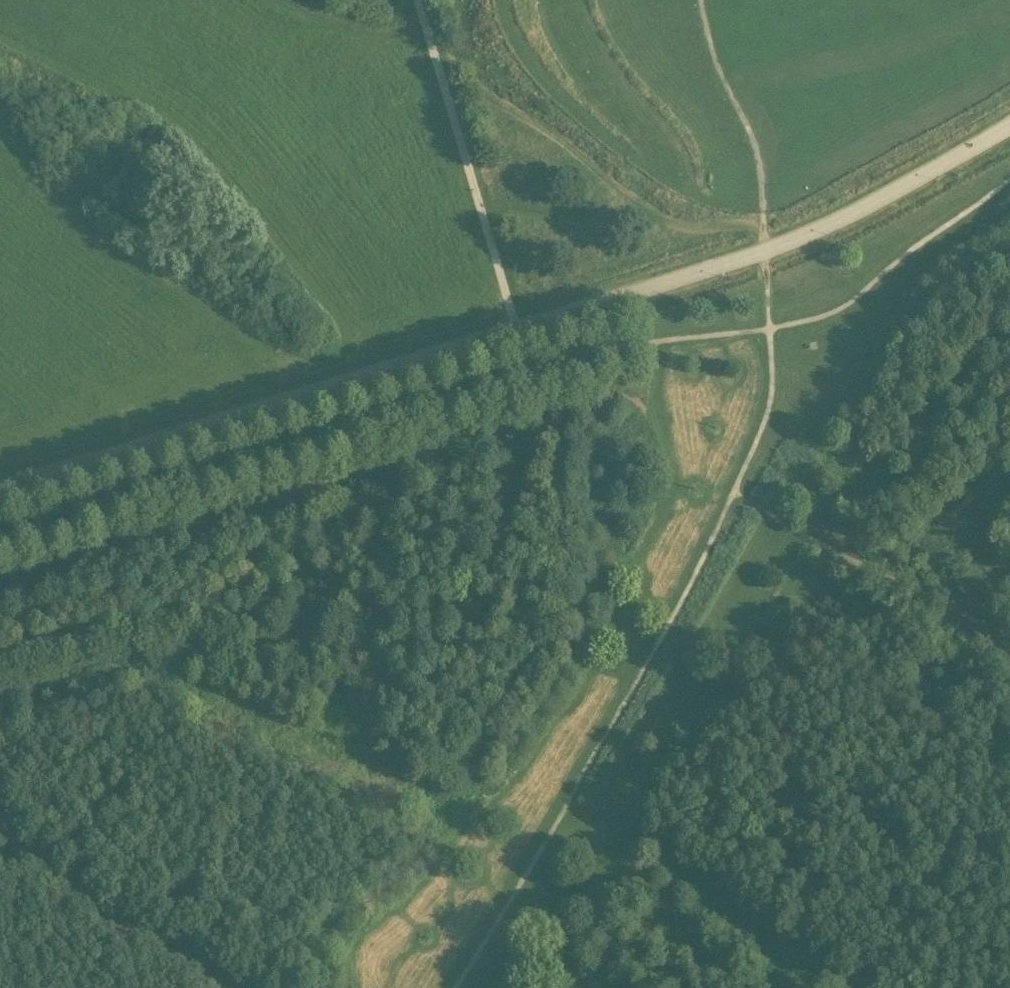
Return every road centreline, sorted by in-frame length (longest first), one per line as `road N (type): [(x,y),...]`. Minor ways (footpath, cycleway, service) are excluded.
road 1 (unclassified): [(1009,131),(763,255),(0,492)]

